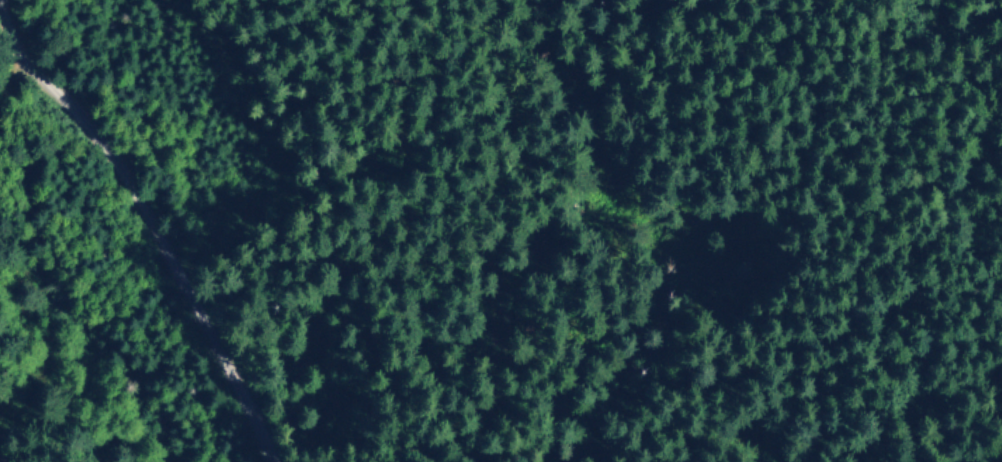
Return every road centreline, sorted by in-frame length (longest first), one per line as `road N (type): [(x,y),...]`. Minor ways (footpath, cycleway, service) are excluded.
road 1 (track): [(327,461),(130,131),(62,0)]
road 2 (track): [(42,0),(31,70),(15,108),(0,111)]

